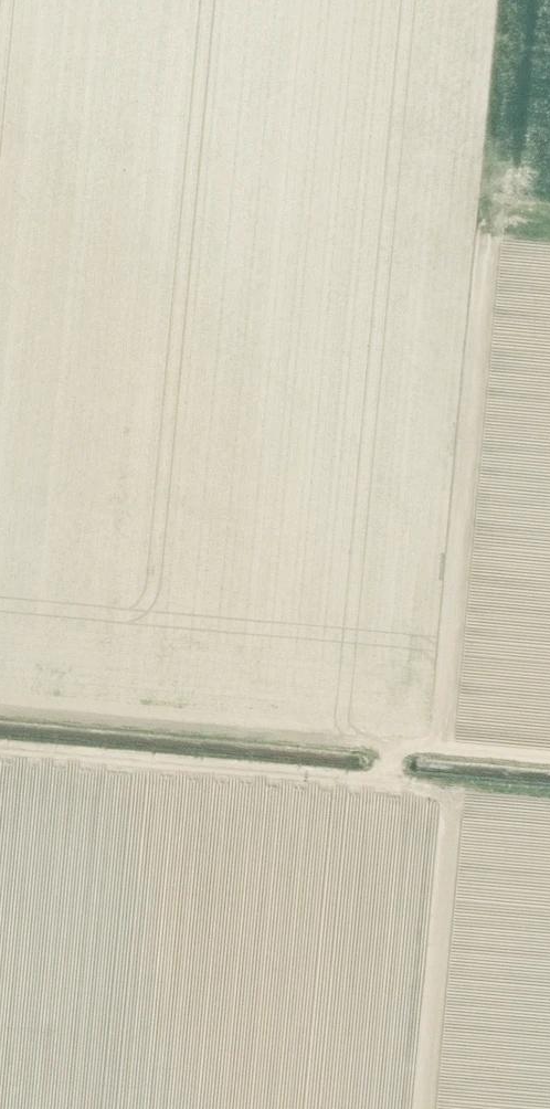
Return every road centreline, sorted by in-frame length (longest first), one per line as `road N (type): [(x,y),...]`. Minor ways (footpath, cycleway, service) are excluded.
road 1 (track): [(0,750),(549,800)]

